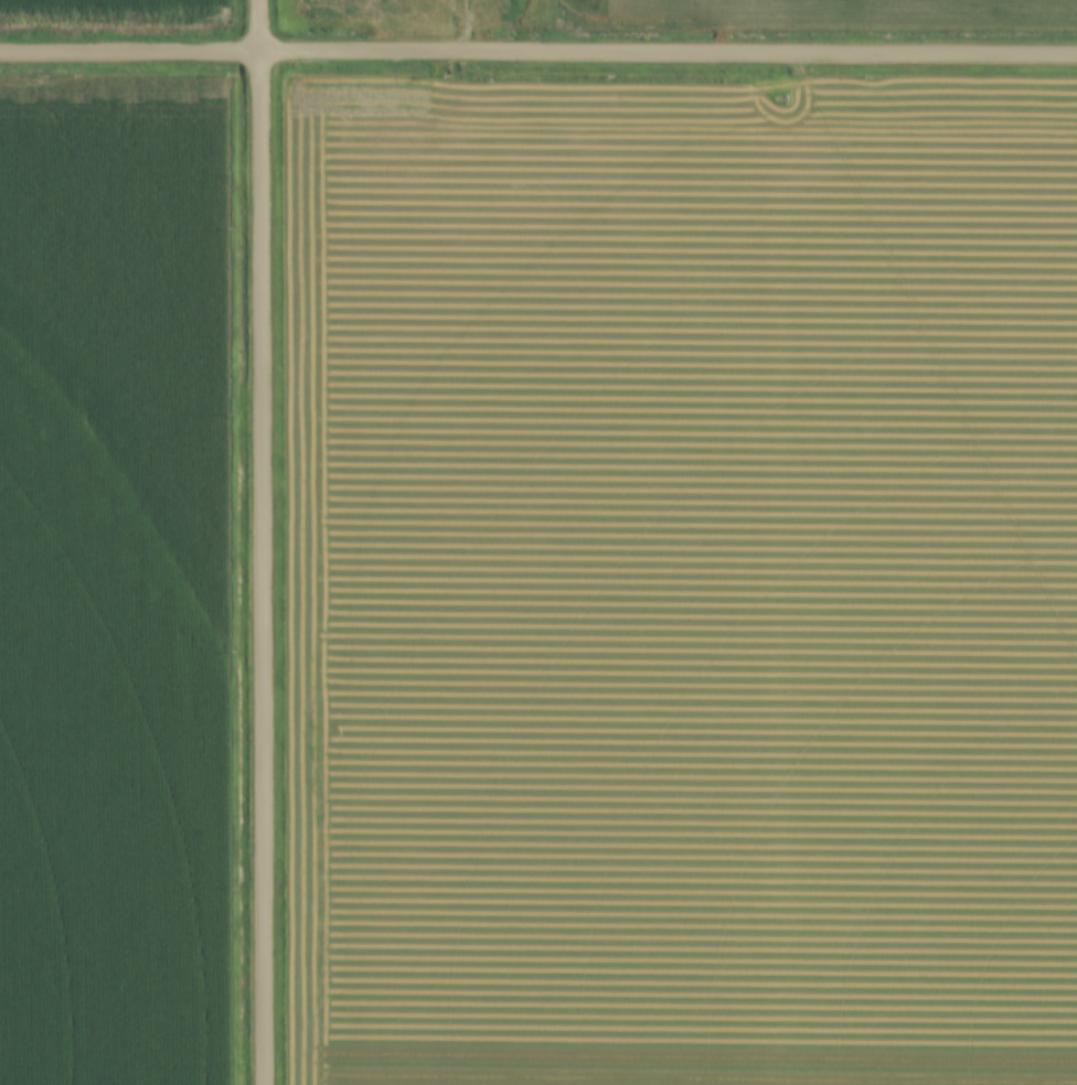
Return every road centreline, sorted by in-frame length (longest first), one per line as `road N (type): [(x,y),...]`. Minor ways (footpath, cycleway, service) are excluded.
road 1 (residential): [(263,1084),(258,0)]
road 2 (residential): [(1076,56),(0,52)]

